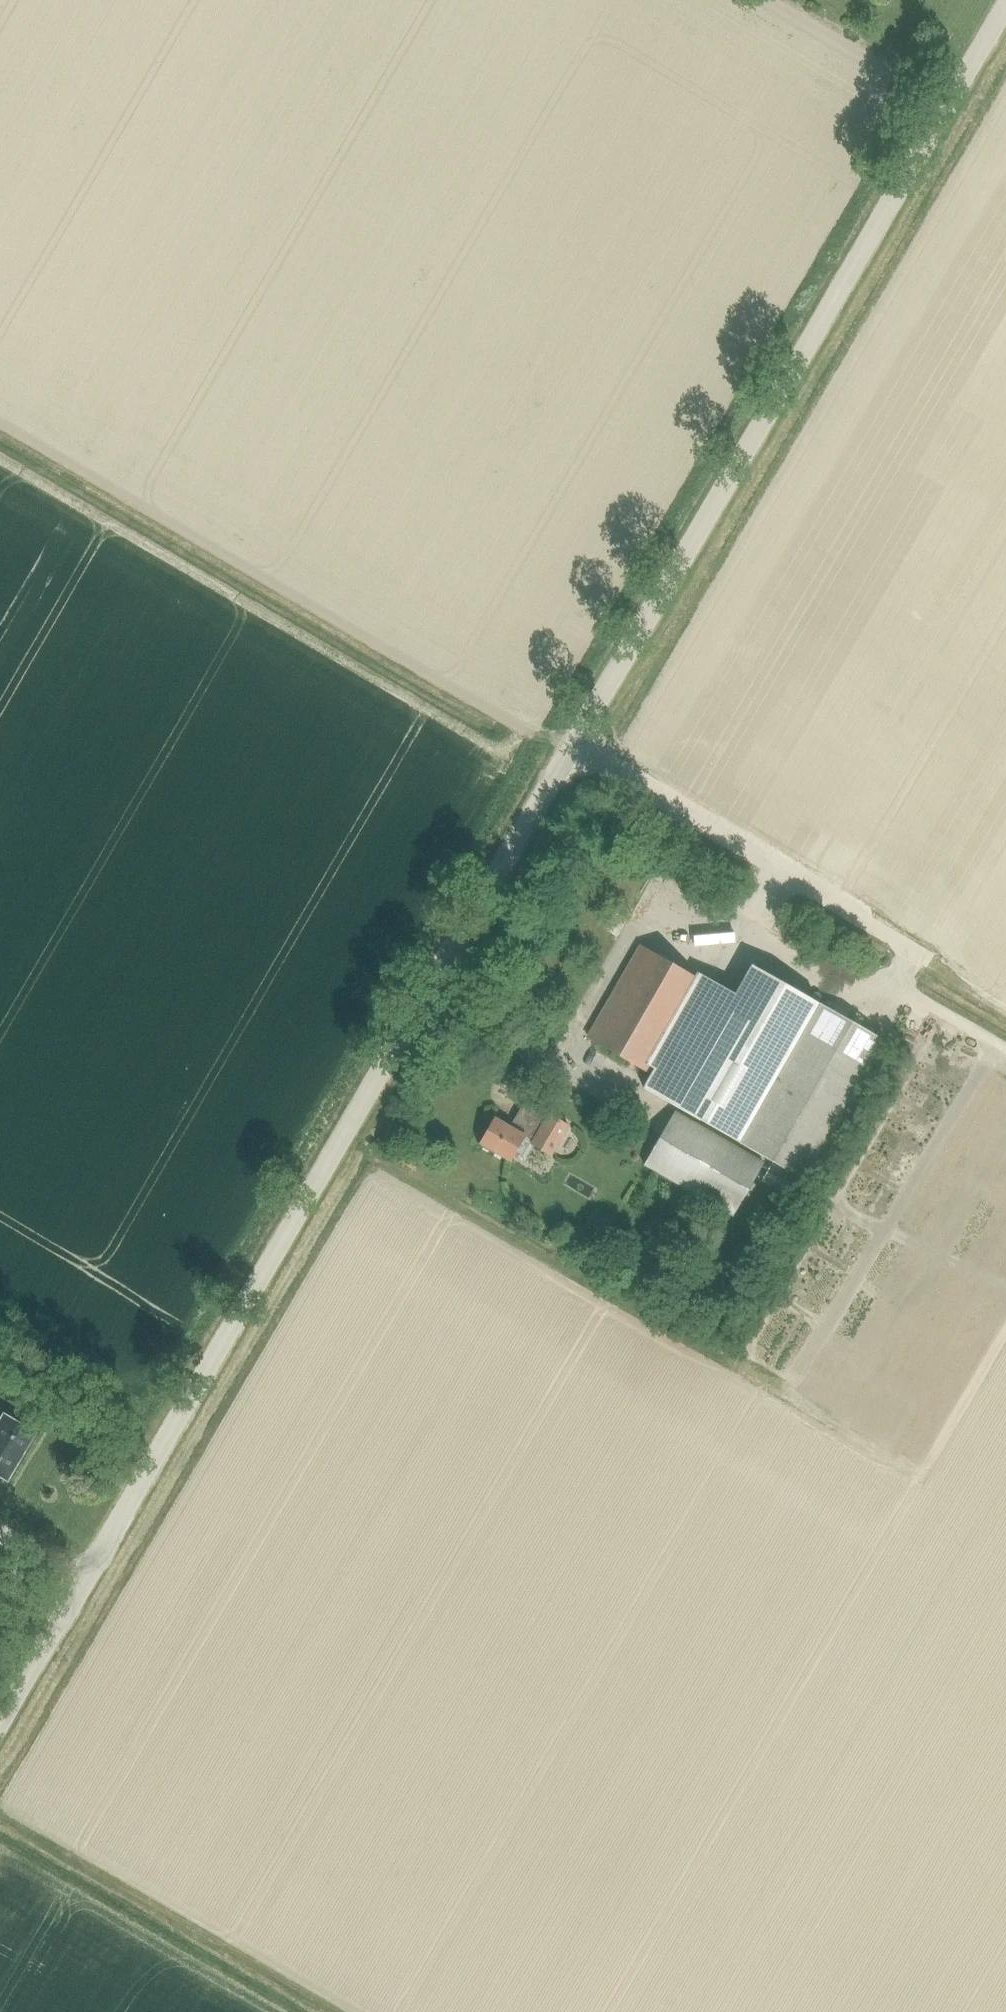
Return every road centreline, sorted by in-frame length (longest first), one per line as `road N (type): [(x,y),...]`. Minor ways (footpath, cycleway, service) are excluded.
road 1 (unclassified): [(0,1721),(1005,3)]

